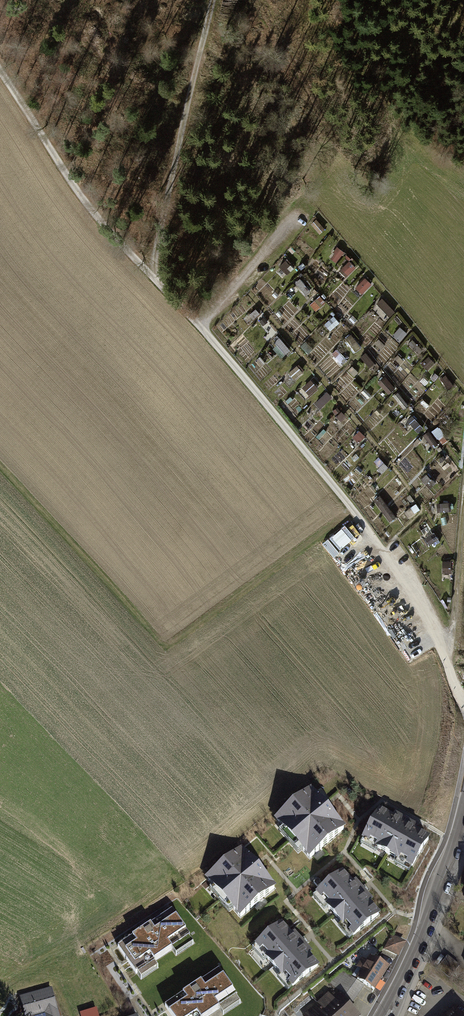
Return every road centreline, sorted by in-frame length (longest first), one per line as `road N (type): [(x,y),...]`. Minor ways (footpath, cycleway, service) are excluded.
road 1 (track): [(463,703),(421,609),(357,515),(209,335),(104,224),(0,71)]
road 2 (track): [(157,281),(155,240),(213,0)]
road 3 (tertiary): [(383,1015),(420,943),(463,817)]
road 4 (track): [(448,669),(463,510)]
road 5 (track): [(198,324),(303,210)]

